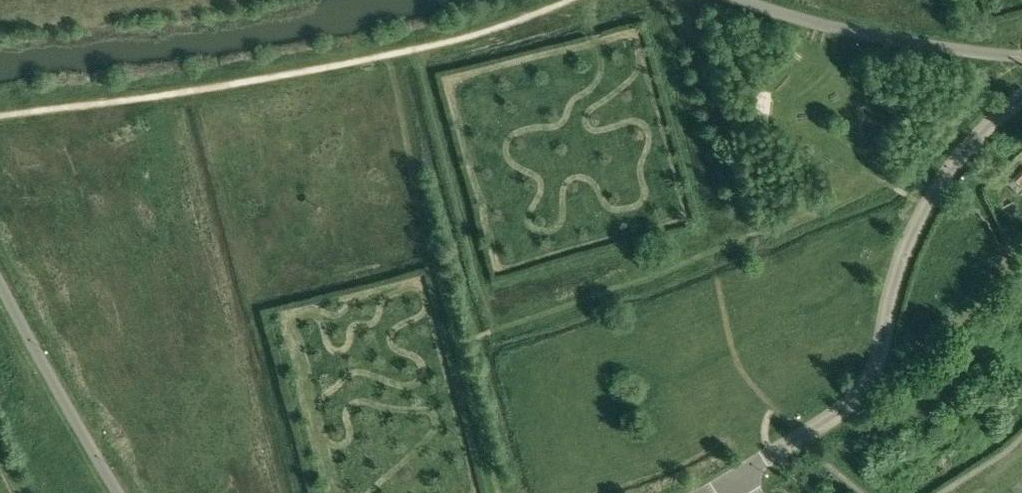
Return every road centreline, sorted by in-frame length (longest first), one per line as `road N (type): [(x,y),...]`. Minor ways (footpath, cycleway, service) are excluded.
road 1 (unclassified): [(731,478),(870,388),(905,246),(927,204),(1021,97)]

